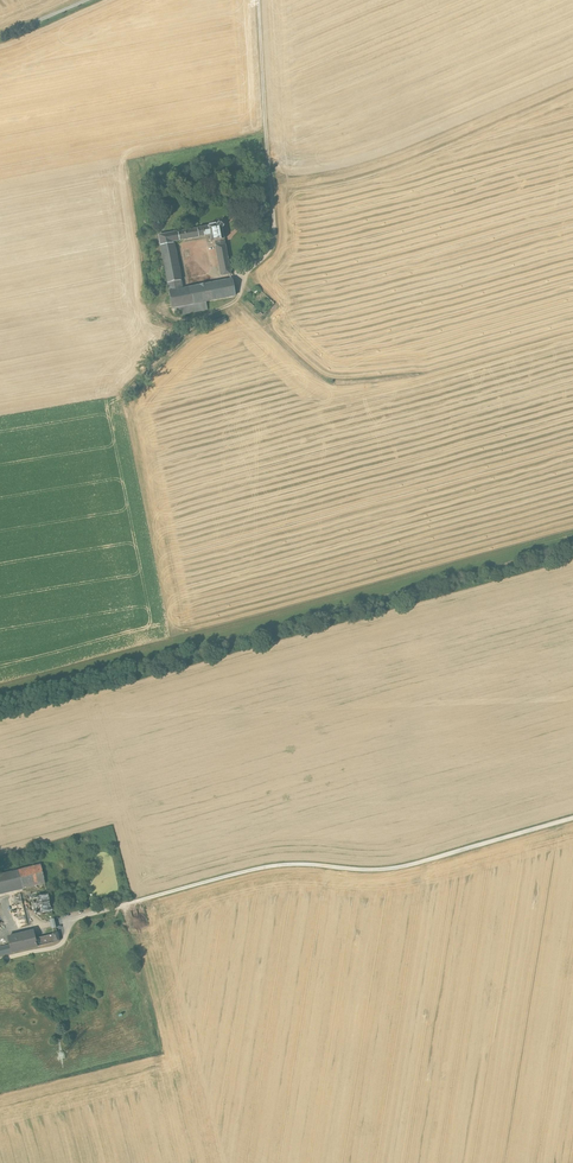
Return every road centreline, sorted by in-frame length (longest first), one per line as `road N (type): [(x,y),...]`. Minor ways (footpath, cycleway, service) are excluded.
road 1 (track): [(0,935),(252,870),(403,867),(572,819)]
road 2 (track): [(244,273),(236,301),(201,318),(126,396)]
road 3 (track): [(123,906),(163,1064)]

